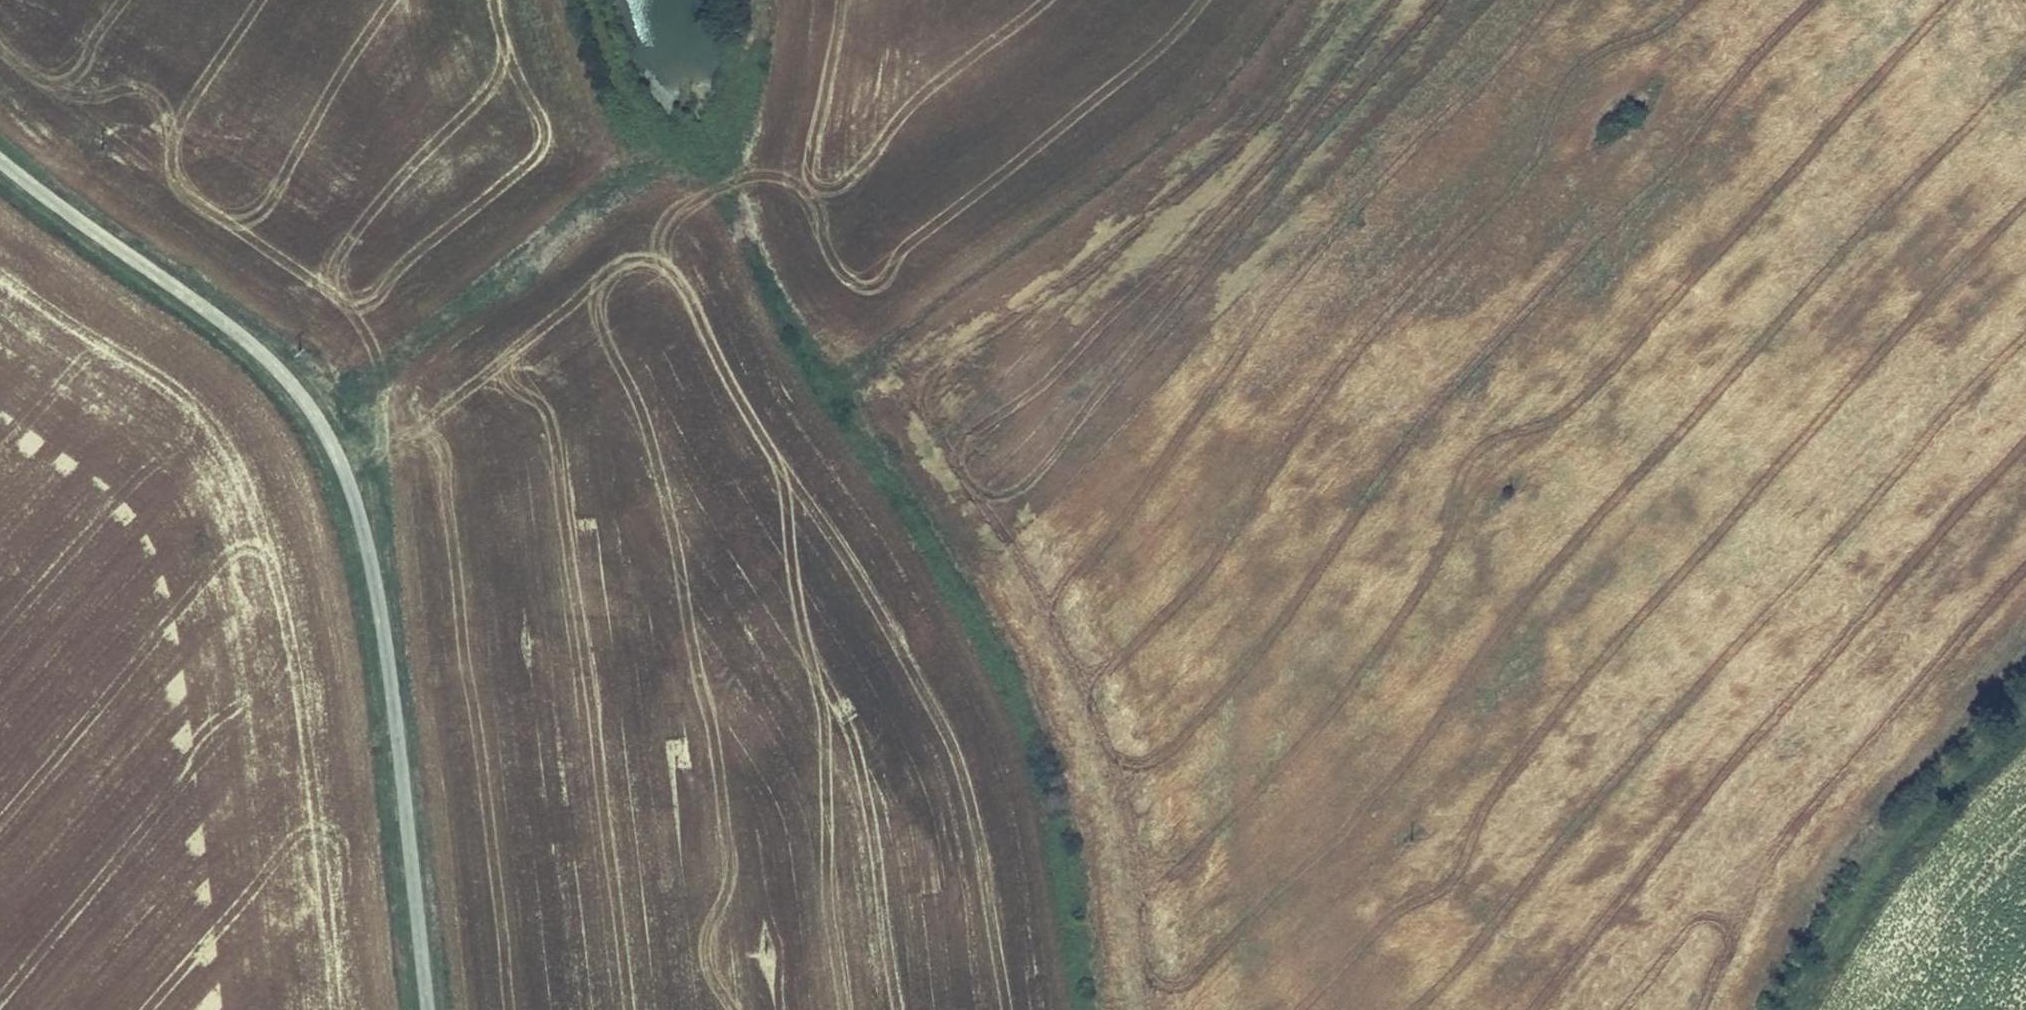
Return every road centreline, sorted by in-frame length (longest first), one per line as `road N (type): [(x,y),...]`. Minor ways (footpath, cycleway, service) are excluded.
road 1 (unclassified): [(0,159),(252,343),(306,401),(336,453),(373,570),(427,1009)]
road 2 (track): [(2025,721),(1847,914),(1804,1009)]

